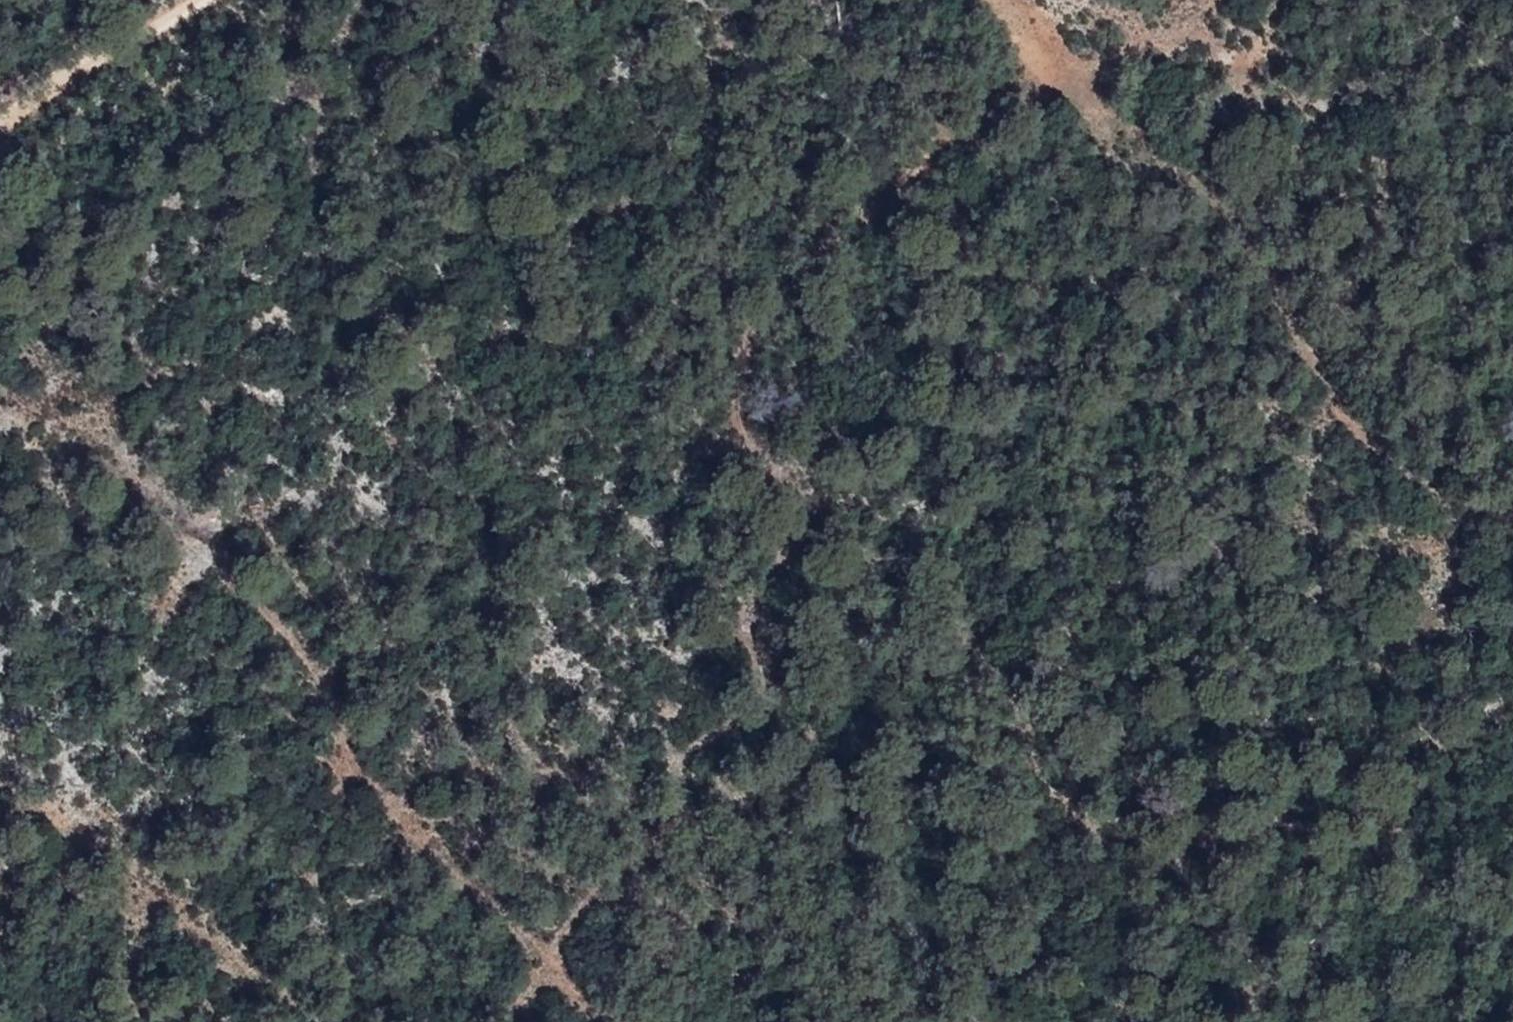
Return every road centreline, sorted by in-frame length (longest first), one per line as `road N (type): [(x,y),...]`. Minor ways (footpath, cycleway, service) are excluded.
road 1 (track): [(0,133),(141,15),(199,0)]

